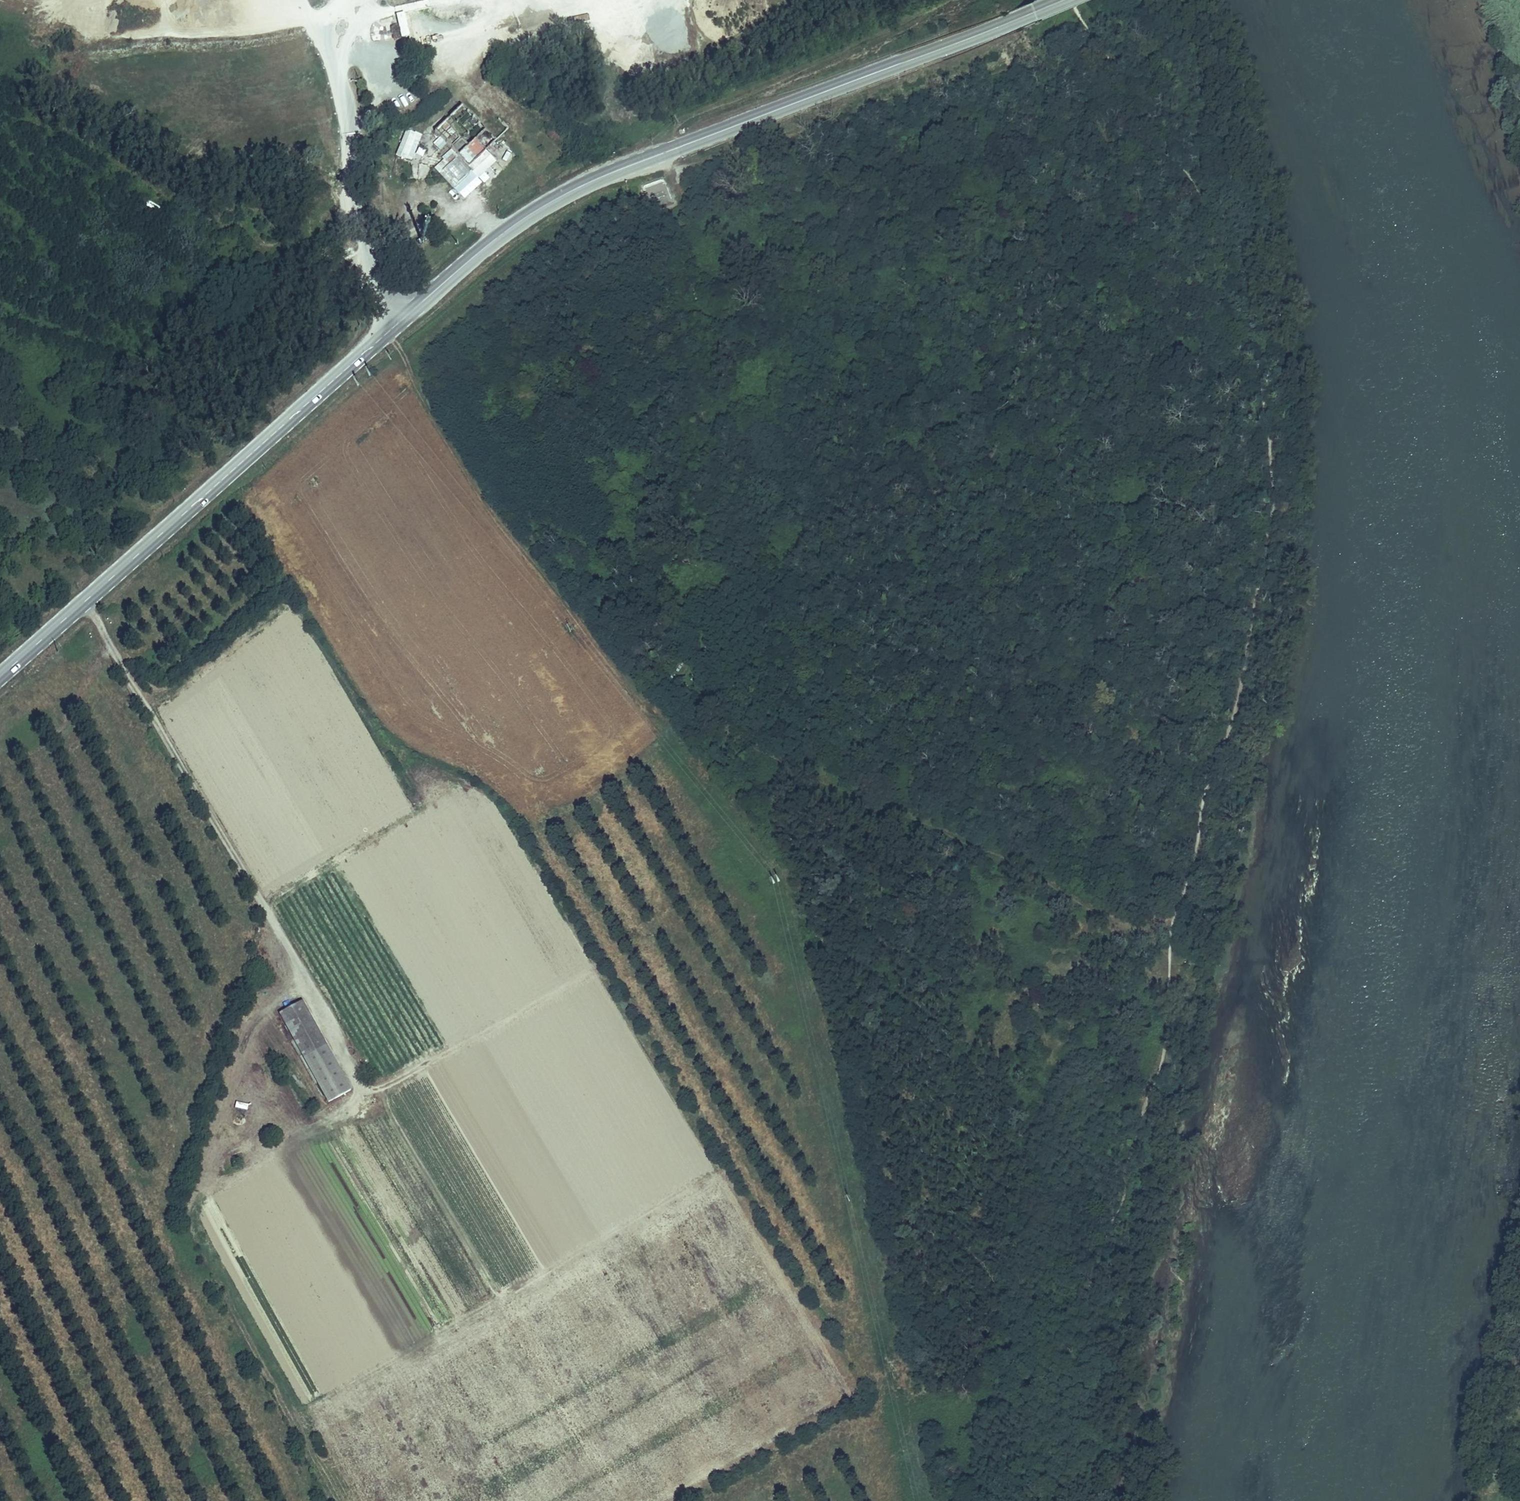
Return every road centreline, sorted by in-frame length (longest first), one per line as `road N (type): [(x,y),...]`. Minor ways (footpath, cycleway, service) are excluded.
road 1 (secondary): [(1035,13),(547,203),(474,256),(0,678)]
road 2 (track): [(648,702),(464,463),(387,333)]

